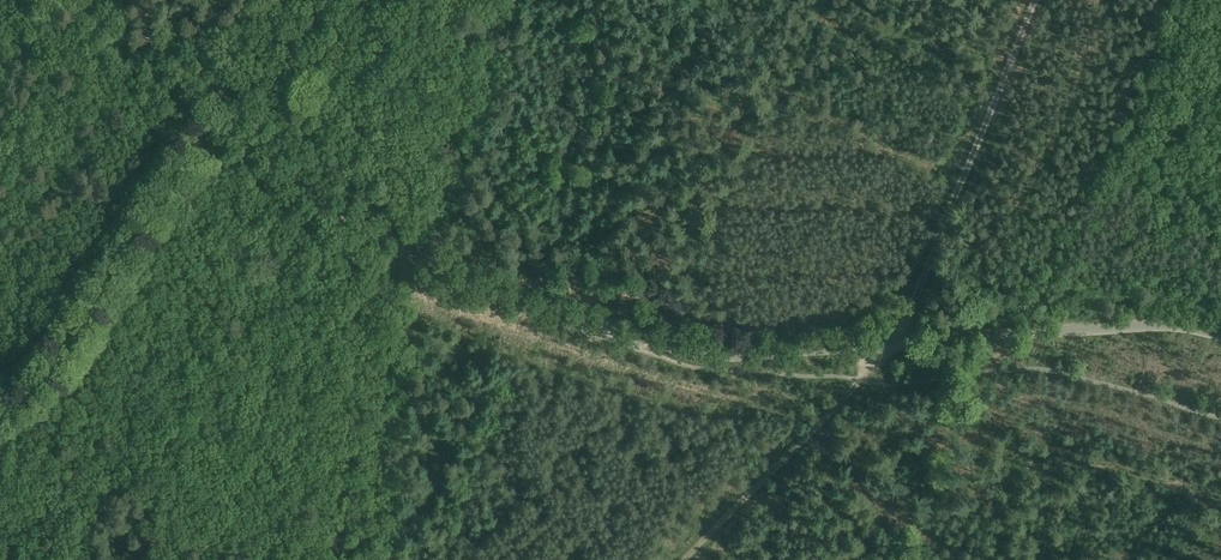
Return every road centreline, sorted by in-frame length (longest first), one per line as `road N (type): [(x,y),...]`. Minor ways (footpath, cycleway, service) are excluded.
road 1 (tertiary): [(1220,335),(1153,325),(740,355),(680,348),(399,251),(346,222),(195,67),(102,0)]
road 2 (track): [(684,559),(898,342),(1034,0)]
road 3 (track): [(0,410),(51,368),(231,104)]

